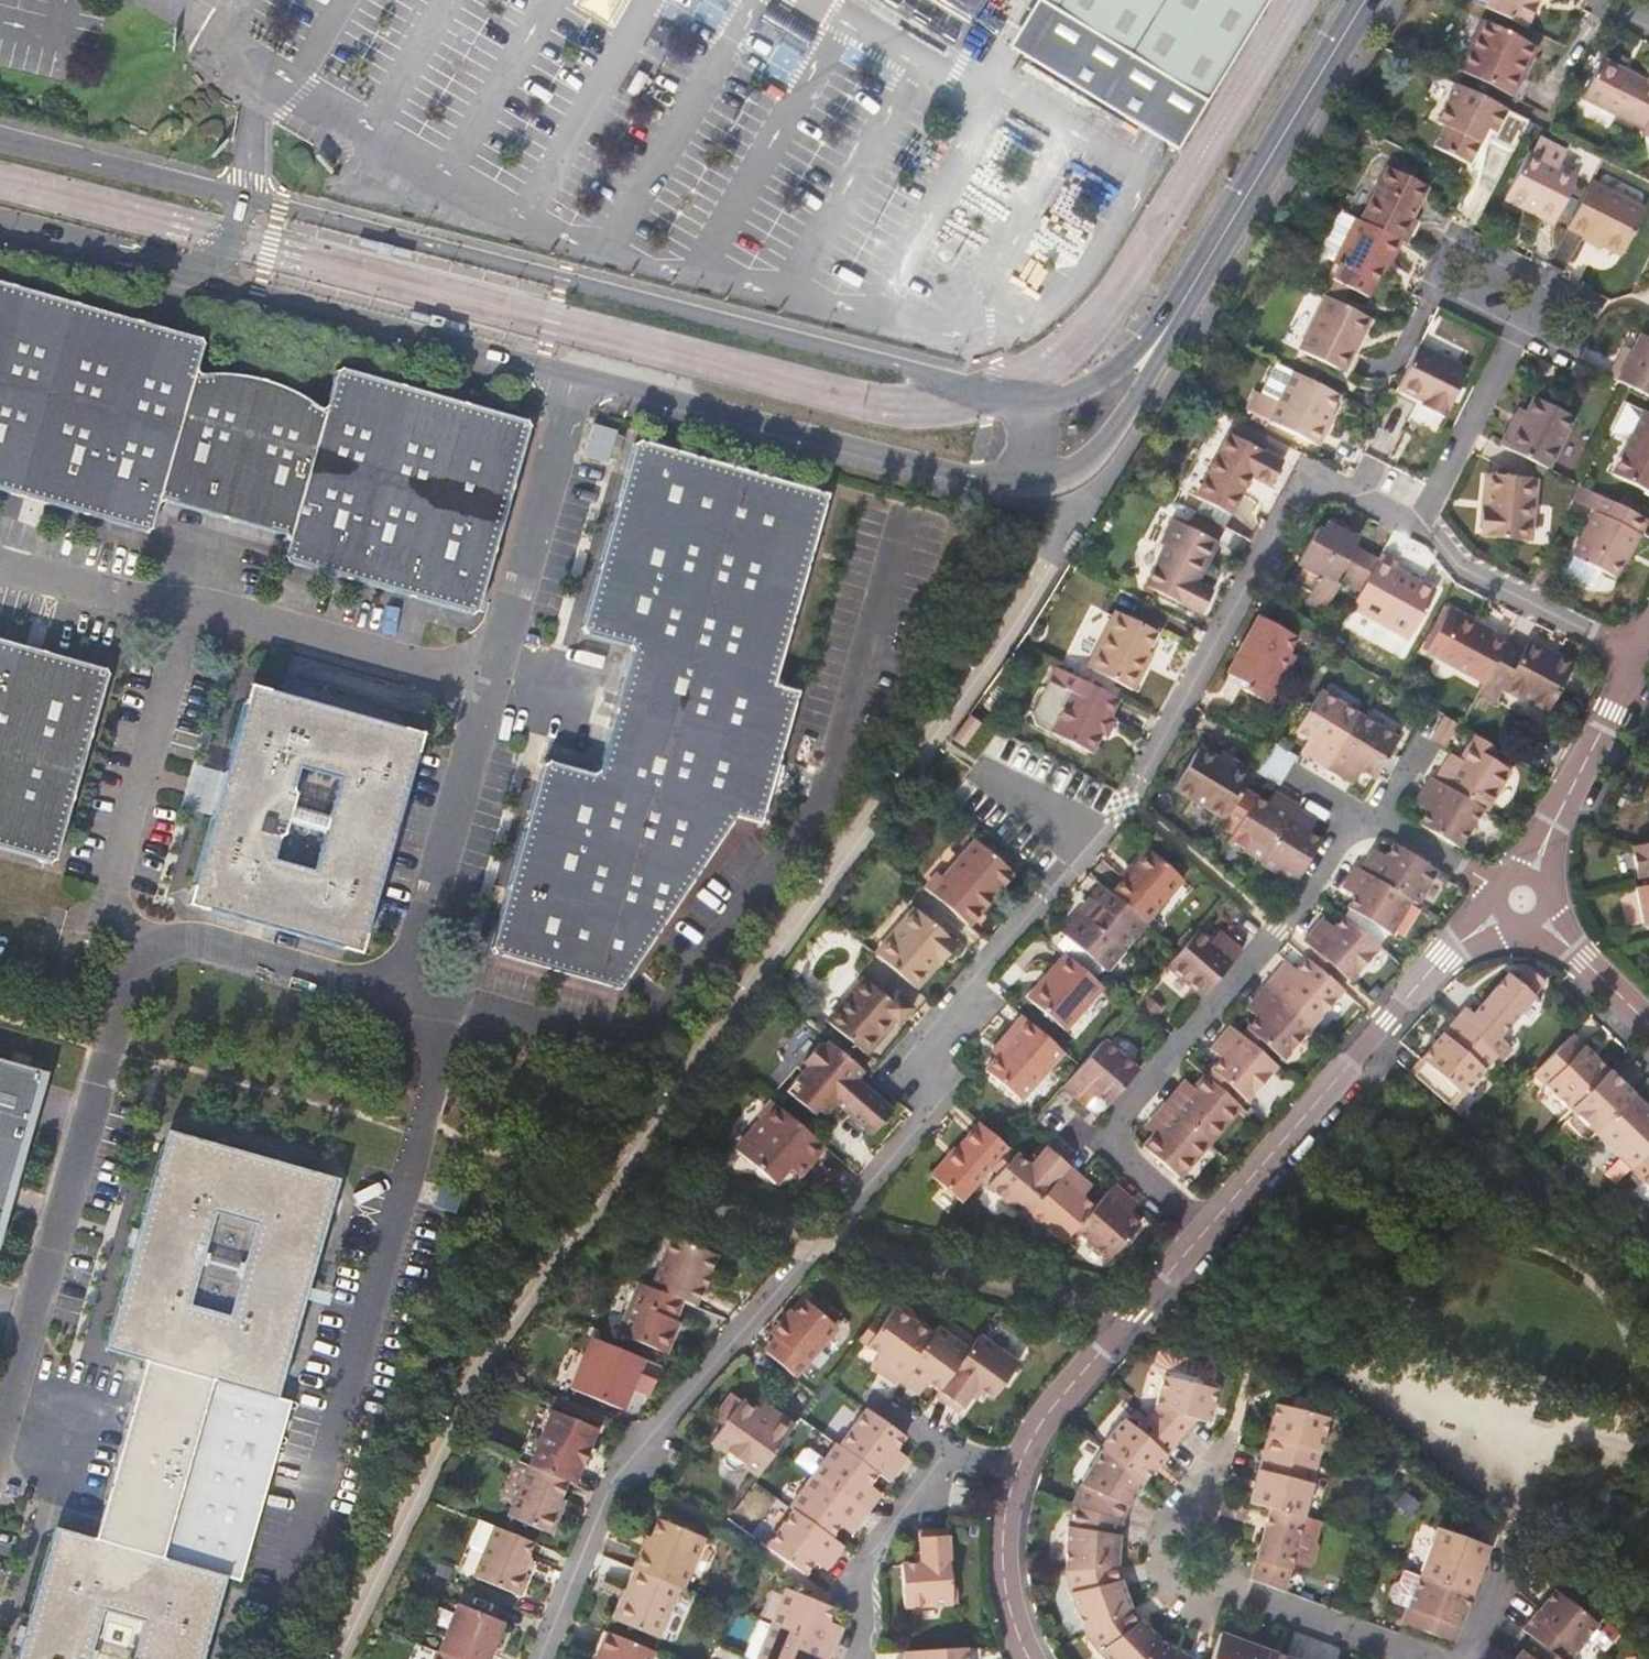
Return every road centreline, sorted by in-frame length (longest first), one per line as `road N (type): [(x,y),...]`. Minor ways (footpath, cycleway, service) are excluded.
road 1 (tertiary): [(0,228),(1030,487),(1069,478),(1093,452),(1159,340)]
road 2 (tertiary): [(1159,340),(1080,393),(1006,399),(282,207),(0,143)]
road 3 (residential): [(541,1658),(617,1474),(939,1098),(942,1026),(1098,844)]
road 4 (residential): [(1206,1229),(1121,1162),(1112,1134),(1121,1108),(1305,899),(1343,832),(1377,819)]
road 5 (residential): [(1098,844),(1129,802),(1298,490),(1315,481),(1422,522)]
road 6 (residential): [(1523,900),(1443,956),(1206,1229)]
road 7 (tertiary): [(1365,0),(1159,340)]
road 8 (residential): [(1517,333),(1434,290),(1459,236),(1590,301),(1563,356)]
road 9 (residential): [(858,1658),(868,1625),(856,1585),(863,1564),(950,1453),(1017,1470)]
road 10 (residential): [(1206,1229),(1044,1417),(1017,1470)]
road 11 (residential): [(1639,654),(1523,900)]
road 12 (residential): [(1422,522),(1459,568),(1639,654)]
road 13 (residential): [(1426,1658),(1219,1584)]
road 14 (residential): [(1422,522),(1517,333)]
road 15 (residential): [(1017,1470),(1002,1550),(1009,1610),(1026,1658)]
road 16 (residential): [(1219,1584),(1230,1559),(1225,1543),(1207,1528),(1182,1528),(1161,1552),(1161,1569),(1183,1592),(1200,1594)]
road 17 (residential): [(1523,900),(1648,1031)]
road 18 (residential): [(1377,819),(1523,900)]
road 19 (residential): [(1098,844),(974,767)]

